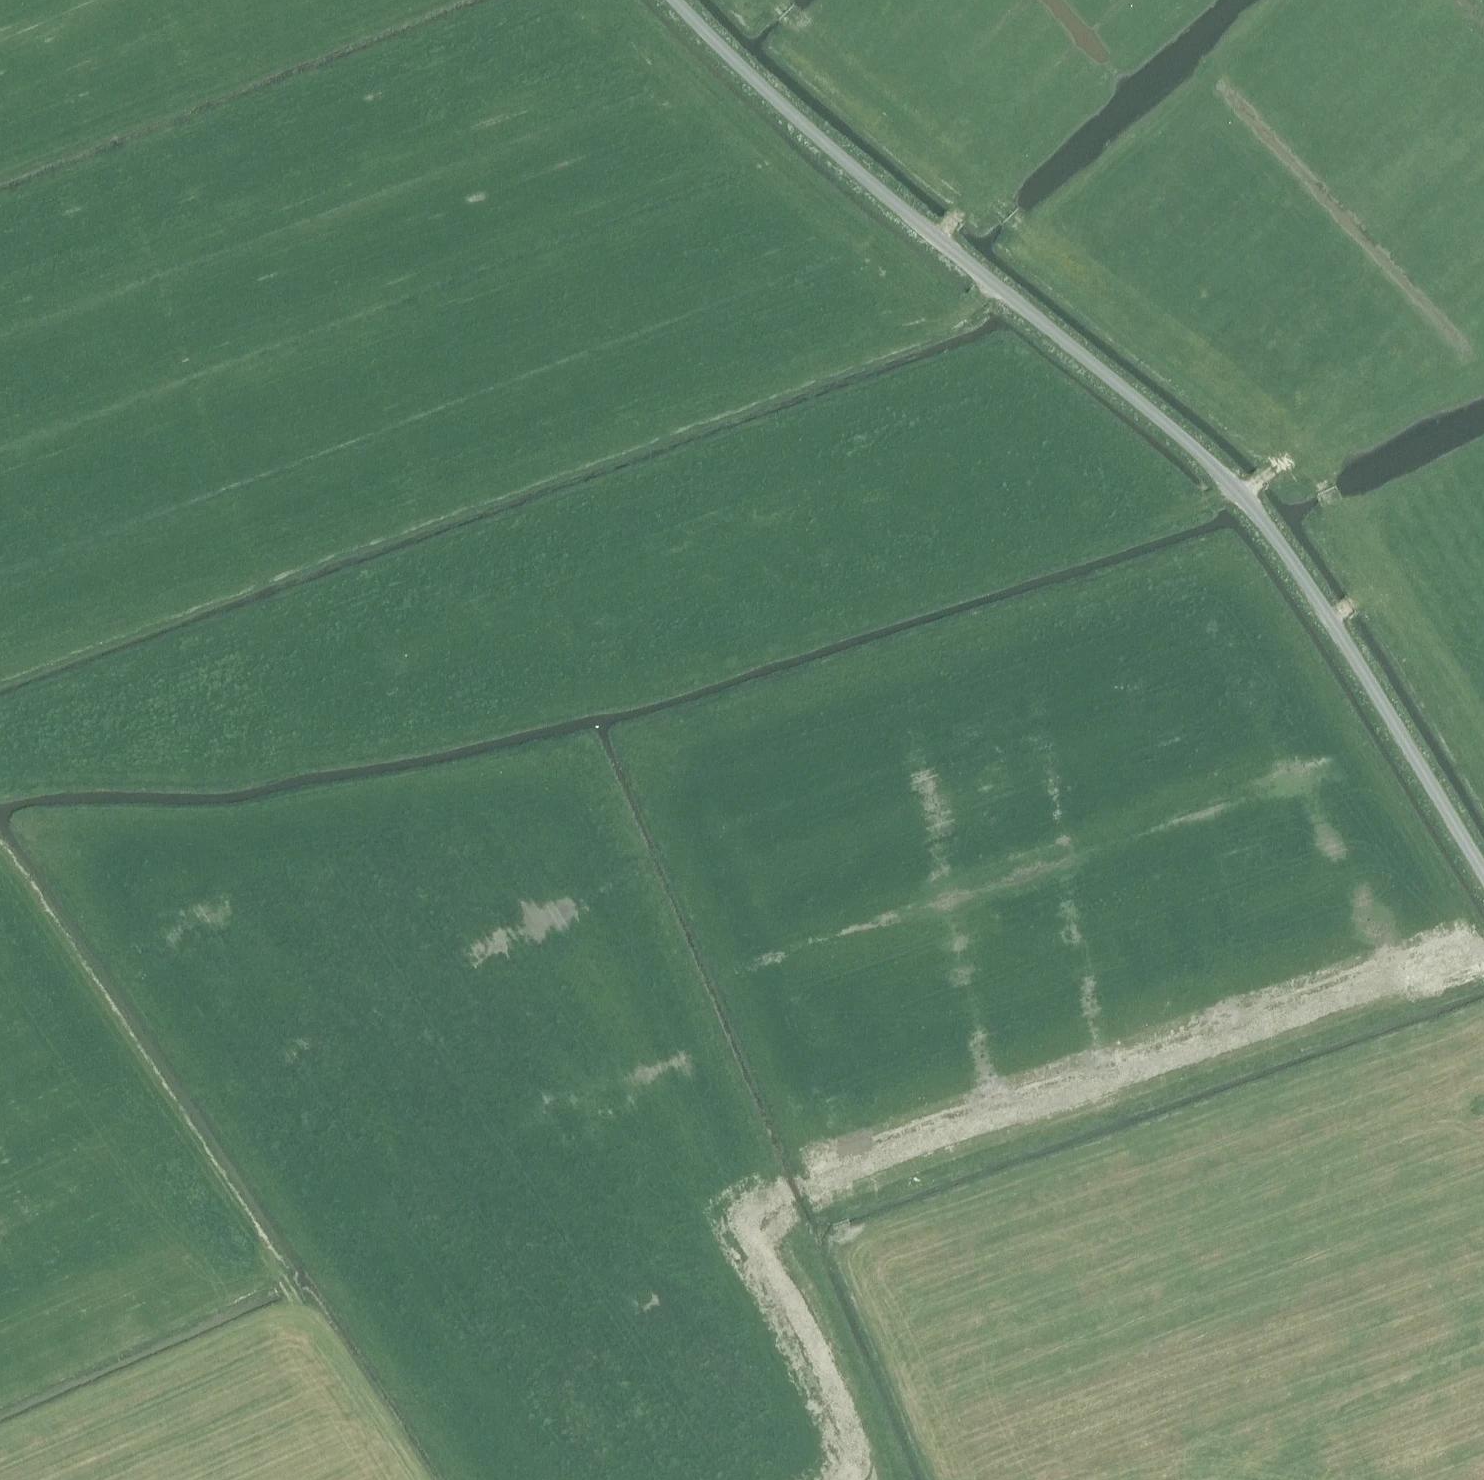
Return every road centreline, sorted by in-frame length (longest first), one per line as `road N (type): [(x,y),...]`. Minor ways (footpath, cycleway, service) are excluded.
road 1 (unclassified): [(1483,876),(1285,553),(1241,496),(788,113),(672,0)]

